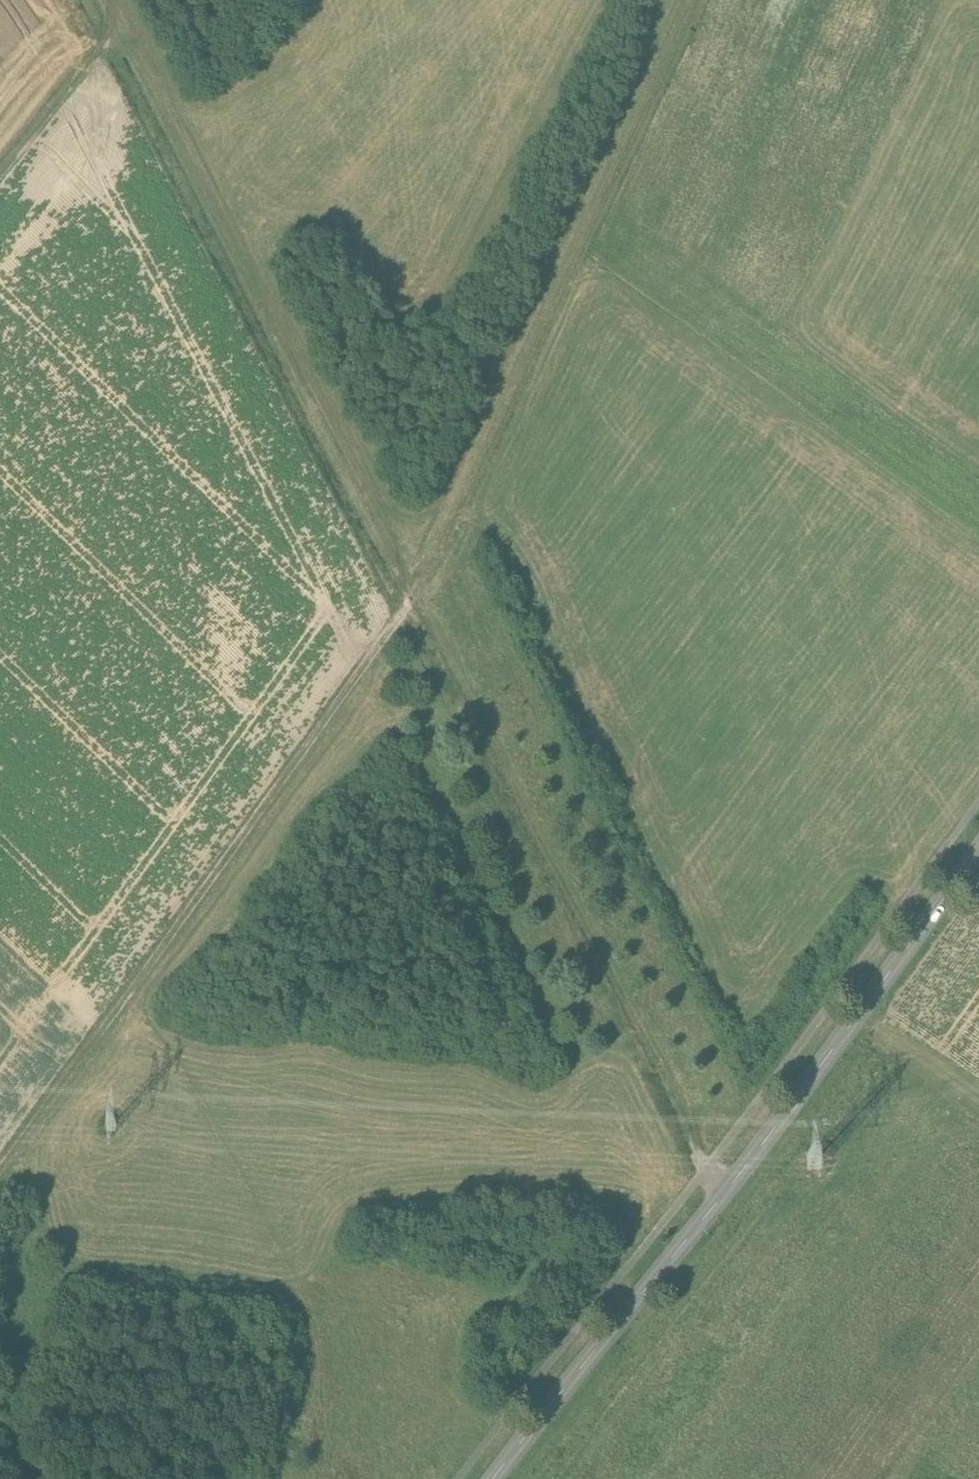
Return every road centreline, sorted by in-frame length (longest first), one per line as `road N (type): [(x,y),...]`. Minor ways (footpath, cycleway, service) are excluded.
road 1 (track): [(0,1176),(414,605),(705,0)]
road 2 (track): [(95,0),(704,1172),(725,1195)]
road 3 (tertiary): [(978,850),(725,1195),(495,1478)]
road 4 (track): [(111,33),(0,173)]

